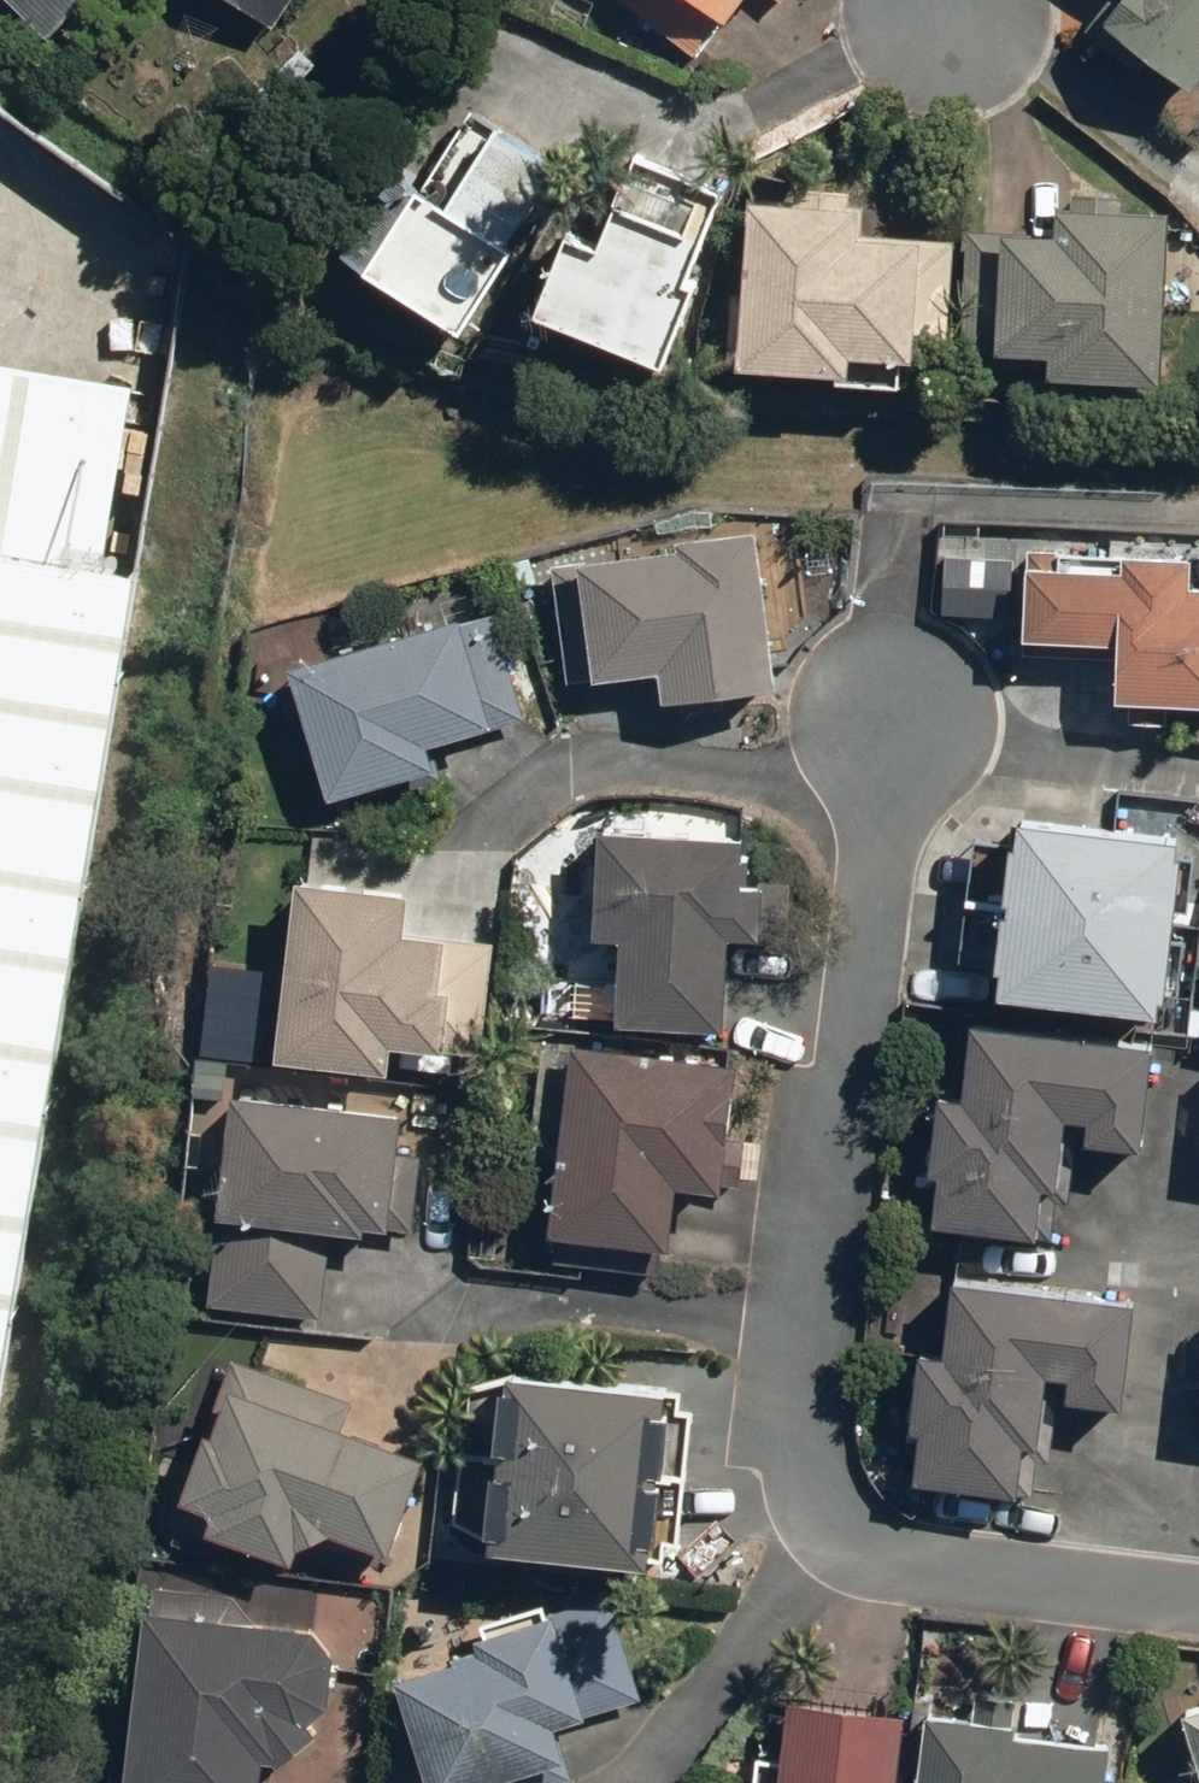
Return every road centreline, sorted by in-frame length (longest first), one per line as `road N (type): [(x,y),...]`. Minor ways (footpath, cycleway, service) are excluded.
road 1 (residential): [(893,713),(856,1066),(832,1139),(798,1362),(800,1453),(846,1531),(906,1559),(1198,1600)]

